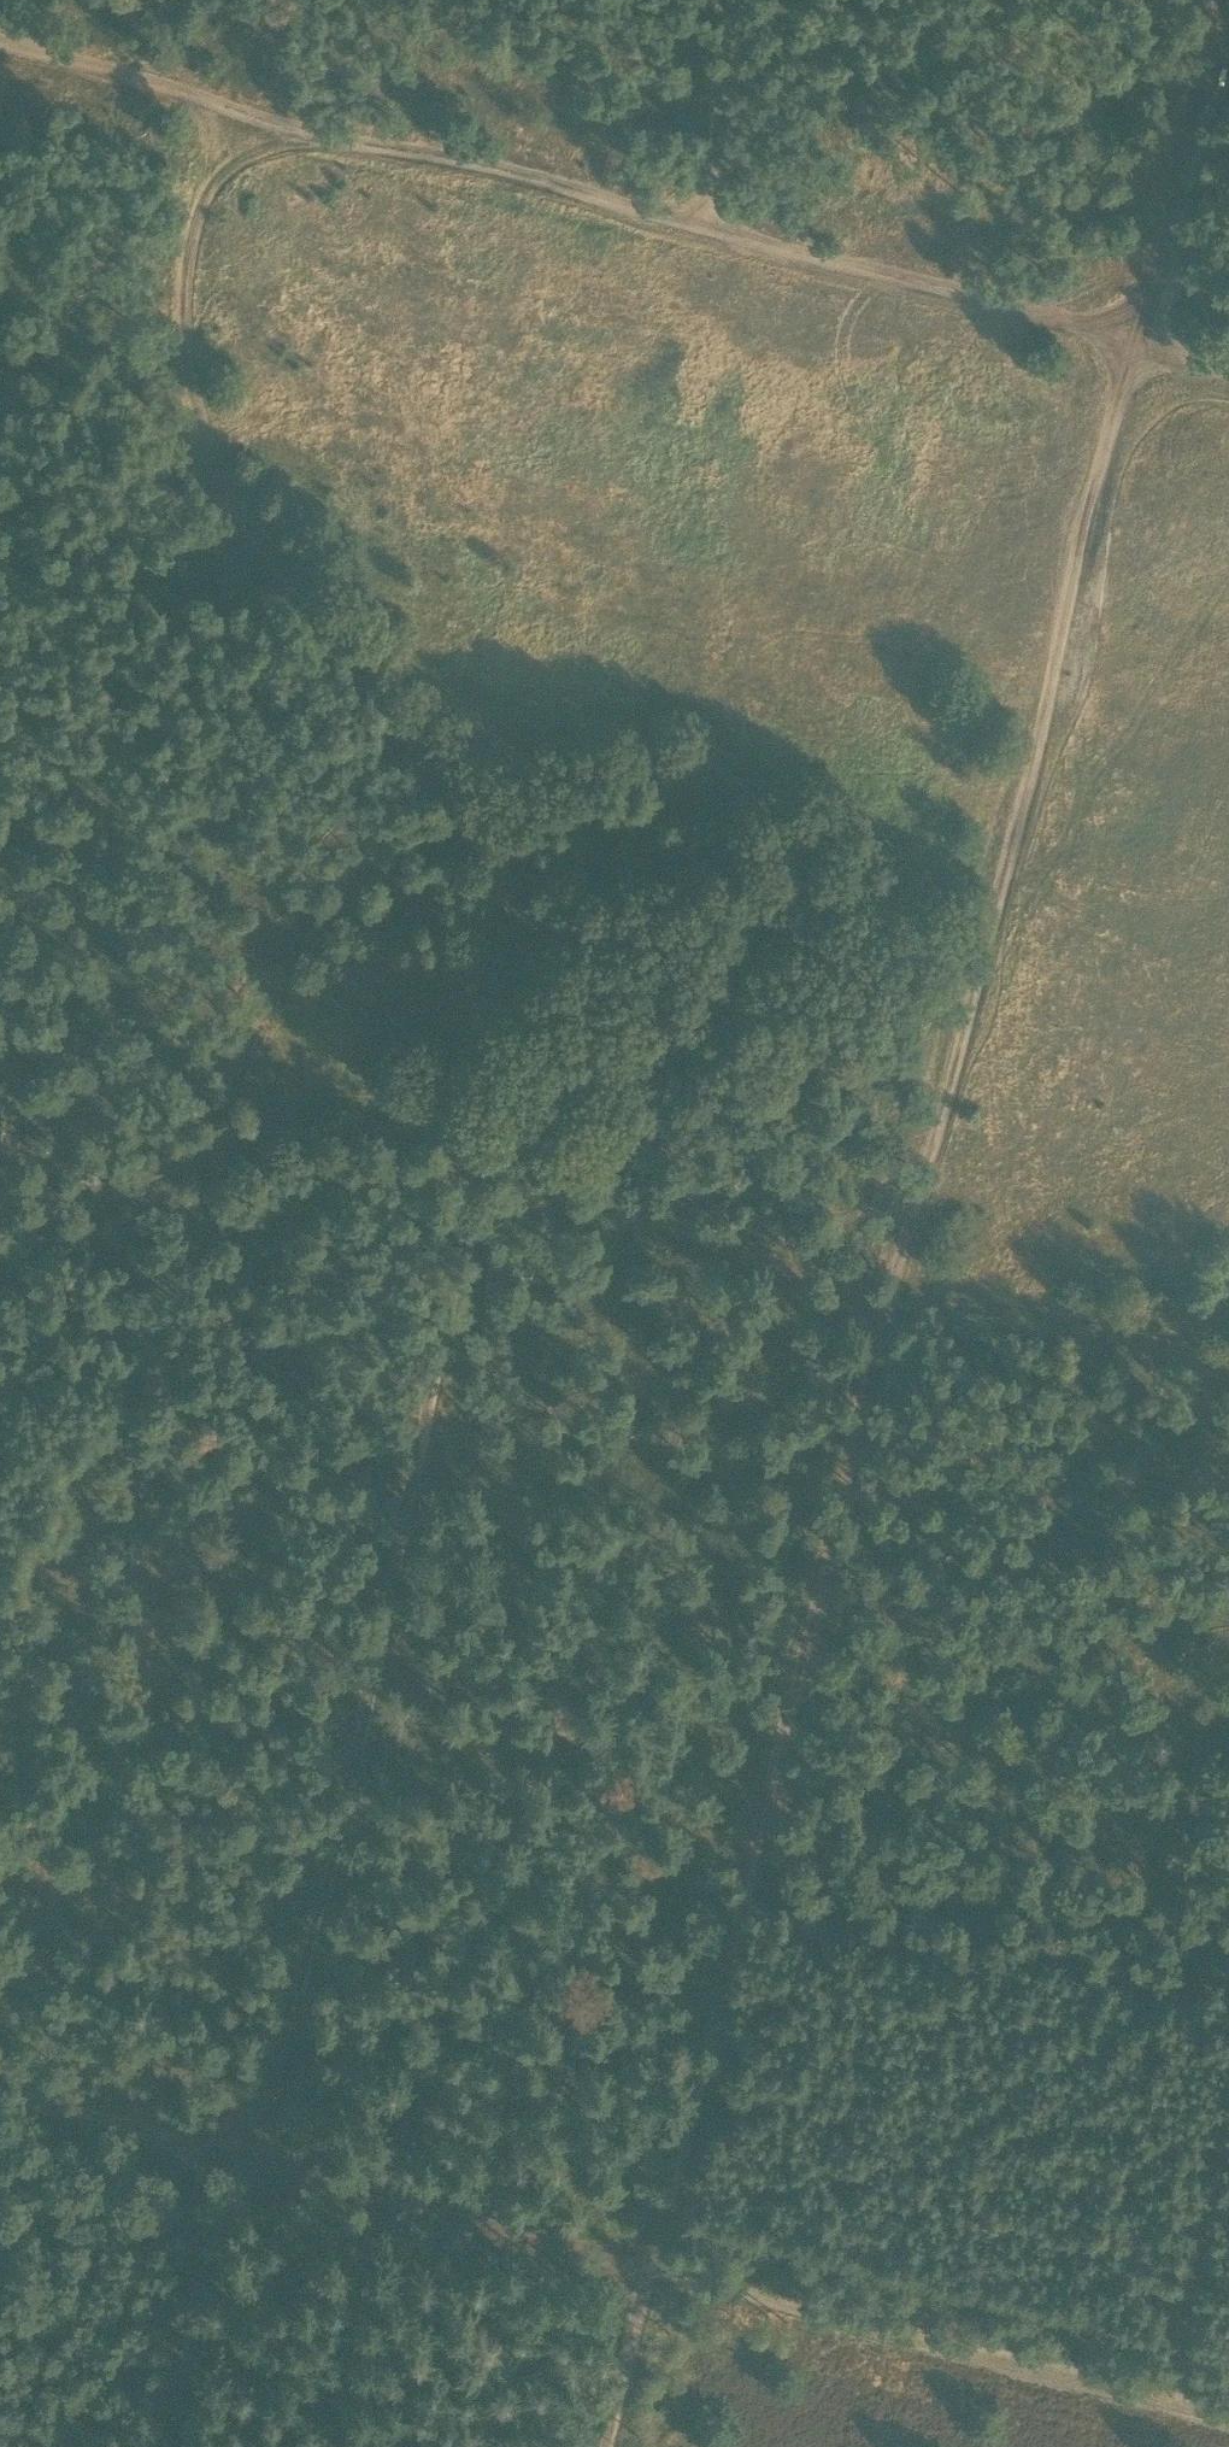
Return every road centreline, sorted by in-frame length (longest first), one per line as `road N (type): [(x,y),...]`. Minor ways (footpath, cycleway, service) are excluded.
road 1 (track): [(614,2446),(1142,349),(1228,371)]
road 2 (track): [(256,2170),(1228,2413)]
road 3 (track): [(682,235),(1142,349),(1228,10)]
road 4 (track): [(187,111),(682,235)]
road 5 (track): [(491,1167),(905,1285)]
road 6 (track): [(897,1316),(1228,1403)]
road 7 (track): [(137,2446),(223,2161)]
road 8 (track): [(1228,2115),(1173,2398)]
road 9 (track): [(0,2103),(223,2161)]
road 10 (track): [(0,65),(187,111)]

